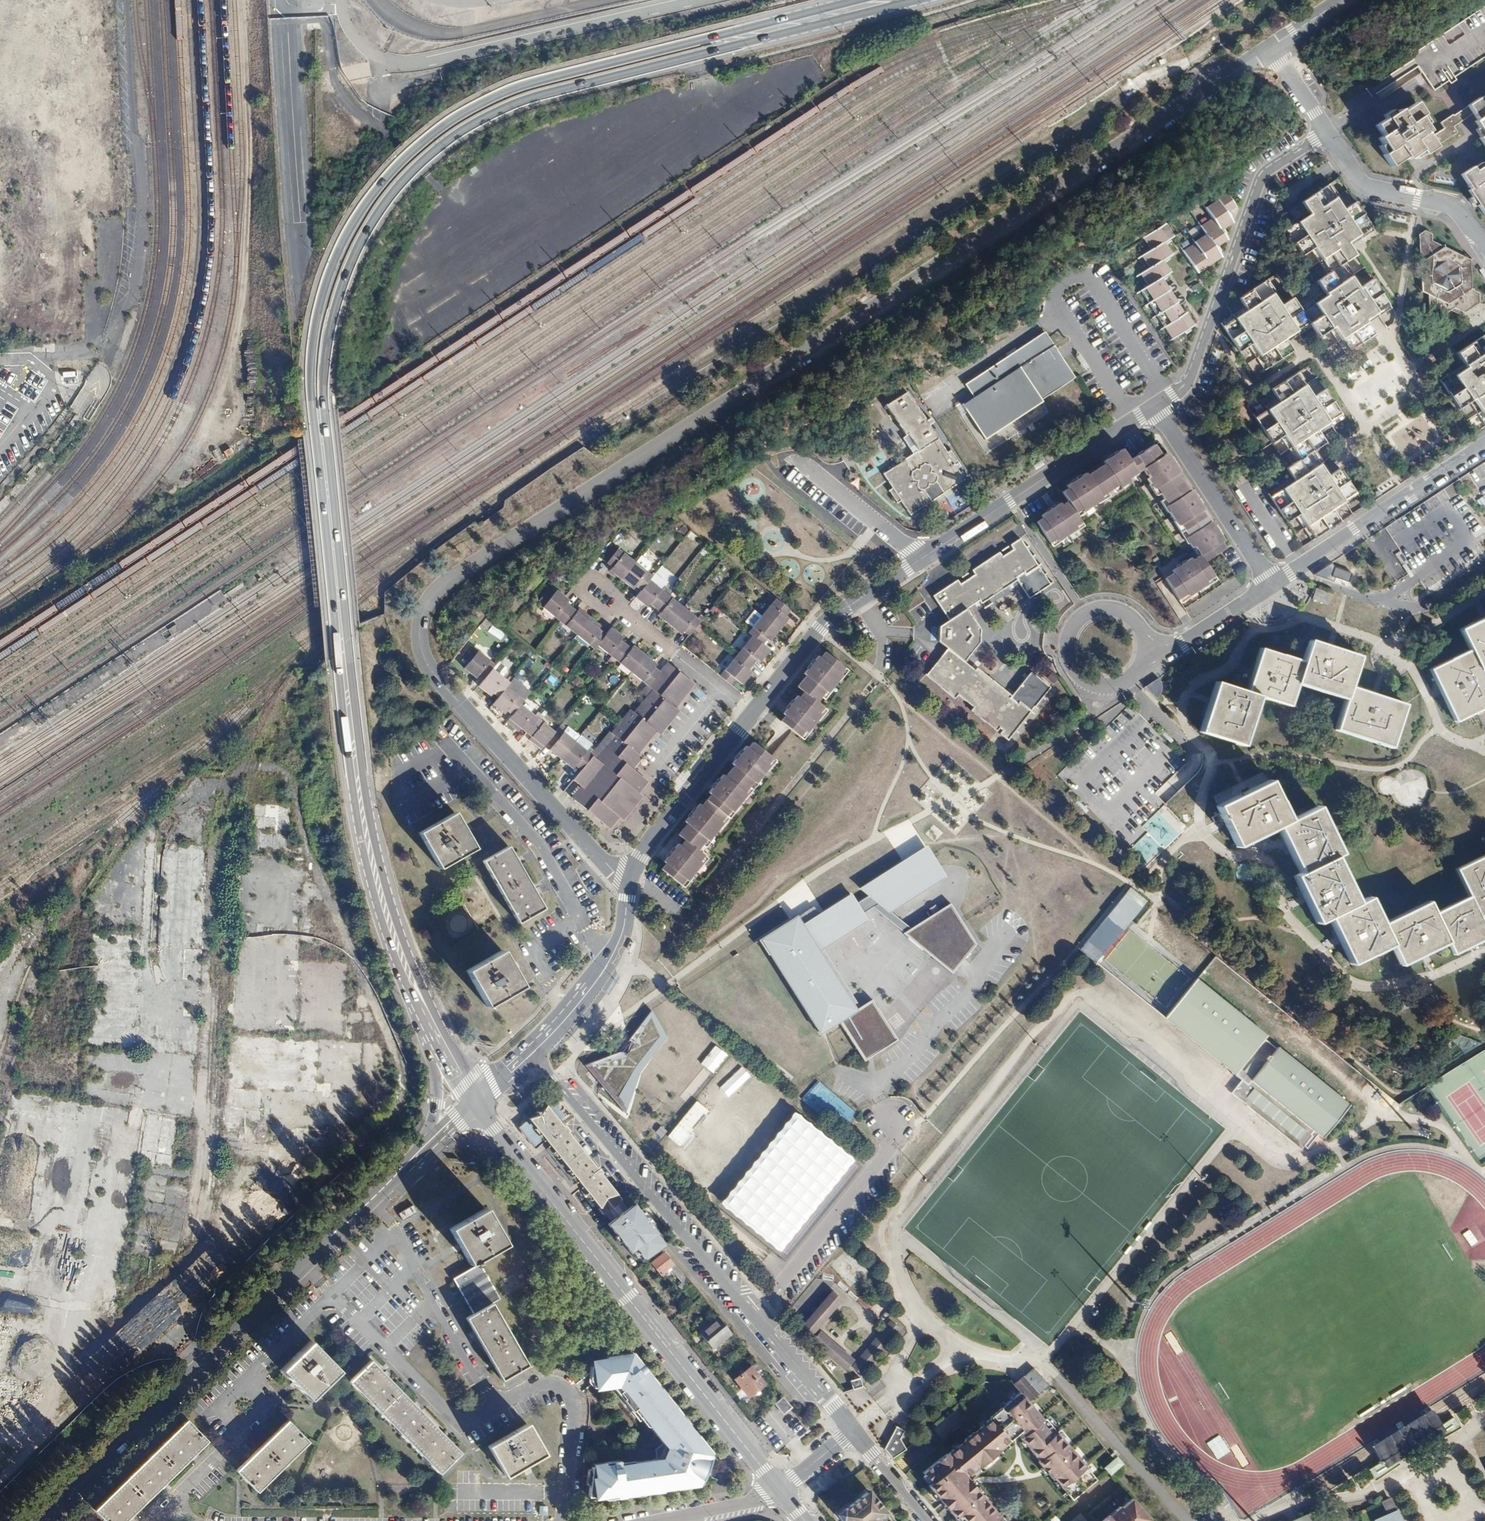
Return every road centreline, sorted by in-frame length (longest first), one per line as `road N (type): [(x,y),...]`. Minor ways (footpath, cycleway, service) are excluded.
road 1 (residential): [(629,885),(426,662),(421,626),(434,592),(1274,46)]
road 2 (primary): [(375,867),(326,398),(337,308),(371,227),(426,160),(497,113),(922,0)]
road 3 (primary): [(852,0),(482,100),(404,156),(346,232),(314,319),(308,401),(346,762),(375,867)]
road 4 (residential): [(566,1520),(575,1409),(566,1390),(539,1384),(461,1427),(333,1295),(245,1382)]
road 5 (tertiary): [(41,1520),(424,1150)]
road 6 (residential): [(852,1432),(531,1051)]
road 7 (primary): [(782,1491),(476,1103)]
road 8 (residential): [(1155,406),(1190,382),(1262,180),(1328,133)]
road 9 (residential): [(1155,406),(925,557)]
road 10 (residential): [(1484,446),(1273,583)]
road 11 (residential): [(751,715),(821,630),(925,557)]
road 12 (residential): [(1273,583),(1155,406)]
road 13 (residential): [(751,715),(585,584)]
road 14 (residential): [(629,885),(644,849),(751,715)]
road 15 (residential): [(1129,615),(1106,607),(1083,615),(1068,637),(1070,663),(1089,683),(1116,686),(1138,671),(1146,646)]
road 16 (residential): [(1328,133),(1362,185),(1448,205),(1484,250)]
road 17 (residential): [(531,1051),(611,960),(629,885)]
road 18 (primary): [(433,1025),(375,867)]
road 19 (residential): [(925,557),(800,461)]
road 20 (residential): [(1273,583),(1182,643),(1146,646)]
road 21 (tertiary): [(433,1025),(436,1094),(424,1150)]
road 22 (residential): [(663,1520),(782,1491)]

